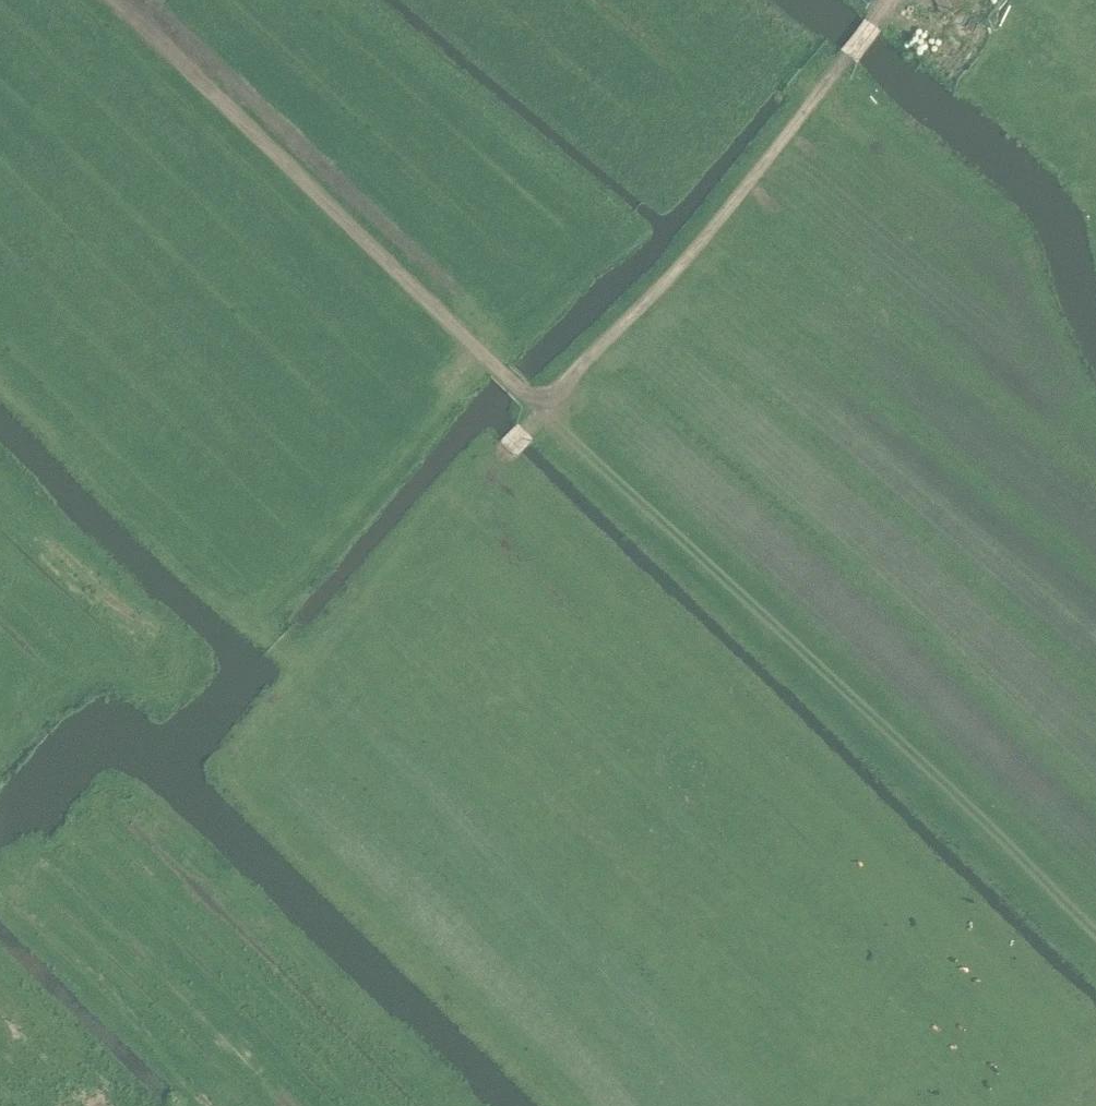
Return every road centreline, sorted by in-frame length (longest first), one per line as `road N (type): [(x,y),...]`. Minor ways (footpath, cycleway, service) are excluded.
road 1 (track): [(103,0),(528,395),(543,395)]
road 2 (track): [(543,395),(554,395),(703,239),(887,0)]
road 3 (track): [(543,395),(540,414),(716,571)]

